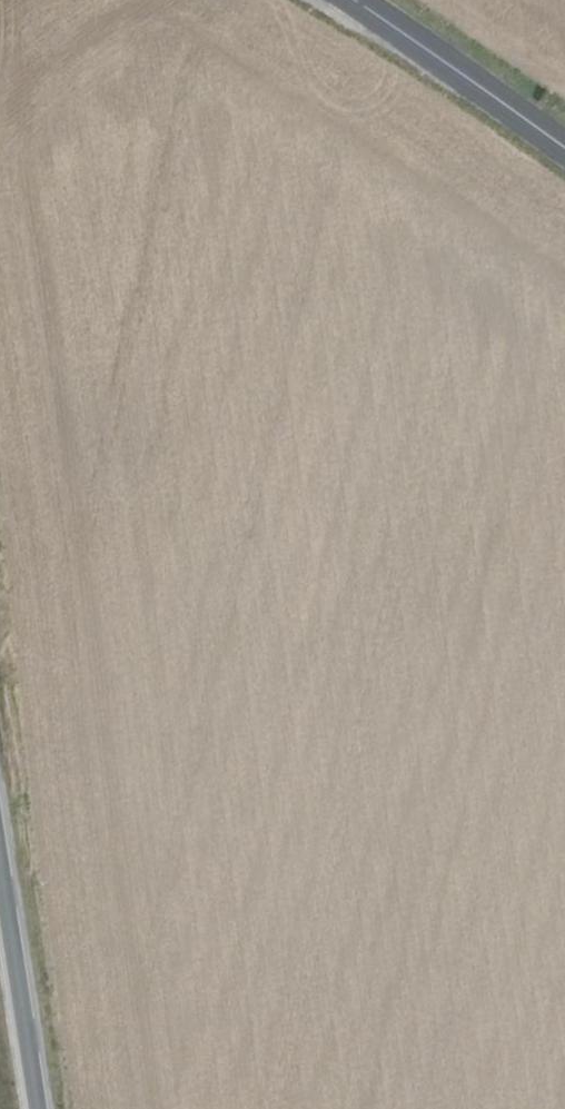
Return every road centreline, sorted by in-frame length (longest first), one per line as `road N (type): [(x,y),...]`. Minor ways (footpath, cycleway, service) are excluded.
road 1 (tertiary): [(564,148),(345,0)]
road 2 (primary): [(41,1108),(0,871)]

